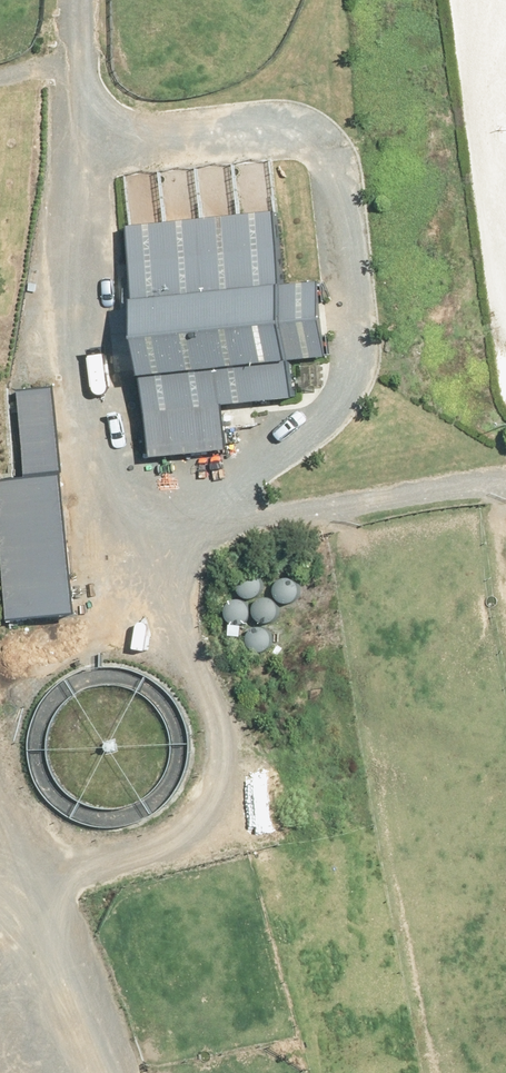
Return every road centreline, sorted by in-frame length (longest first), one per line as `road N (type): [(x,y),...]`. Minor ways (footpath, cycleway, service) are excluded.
road 1 (track): [(69,0),(84,305),(115,559),(167,540),(247,474),(324,340),(326,265),(302,180),(241,127)]
road 2 (track): [(144,1072),(21,742),(26,682),(102,589),(115,559)]
road 3 (track): [(241,127),(75,124)]

